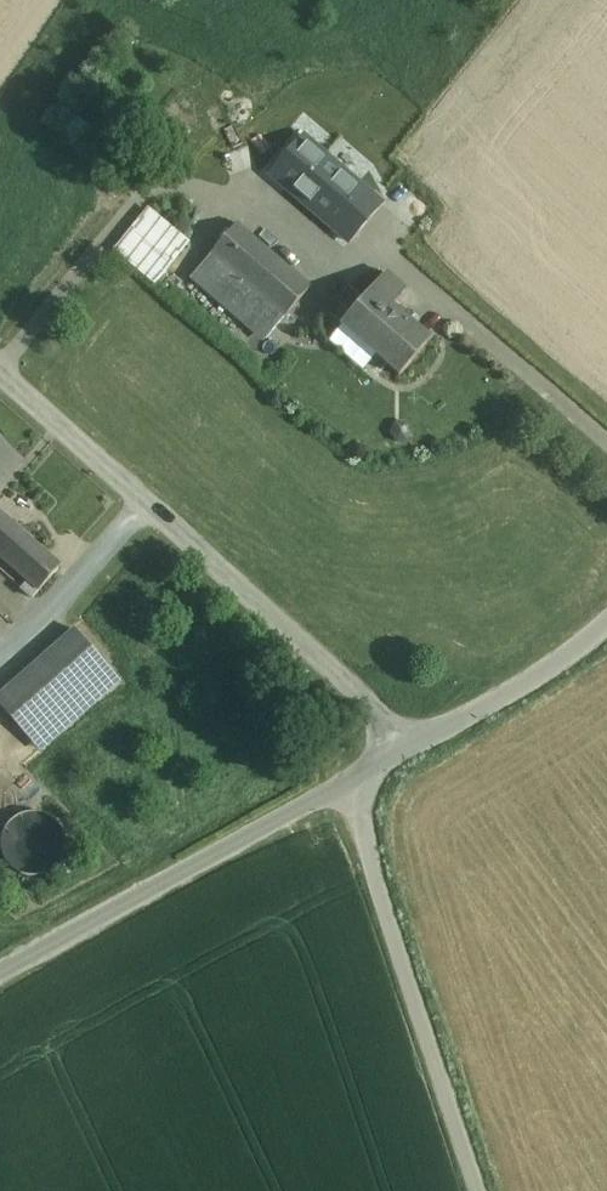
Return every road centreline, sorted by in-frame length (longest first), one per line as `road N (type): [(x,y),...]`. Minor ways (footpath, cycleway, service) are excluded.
road 1 (unclassified): [(417,743),(0,378)]
road 2 (unclassified): [(481,1190),(345,783)]
road 3 (unclassified): [(0,975),(345,783)]
road 4 (unclassified): [(606,625),(514,692),(417,743)]

